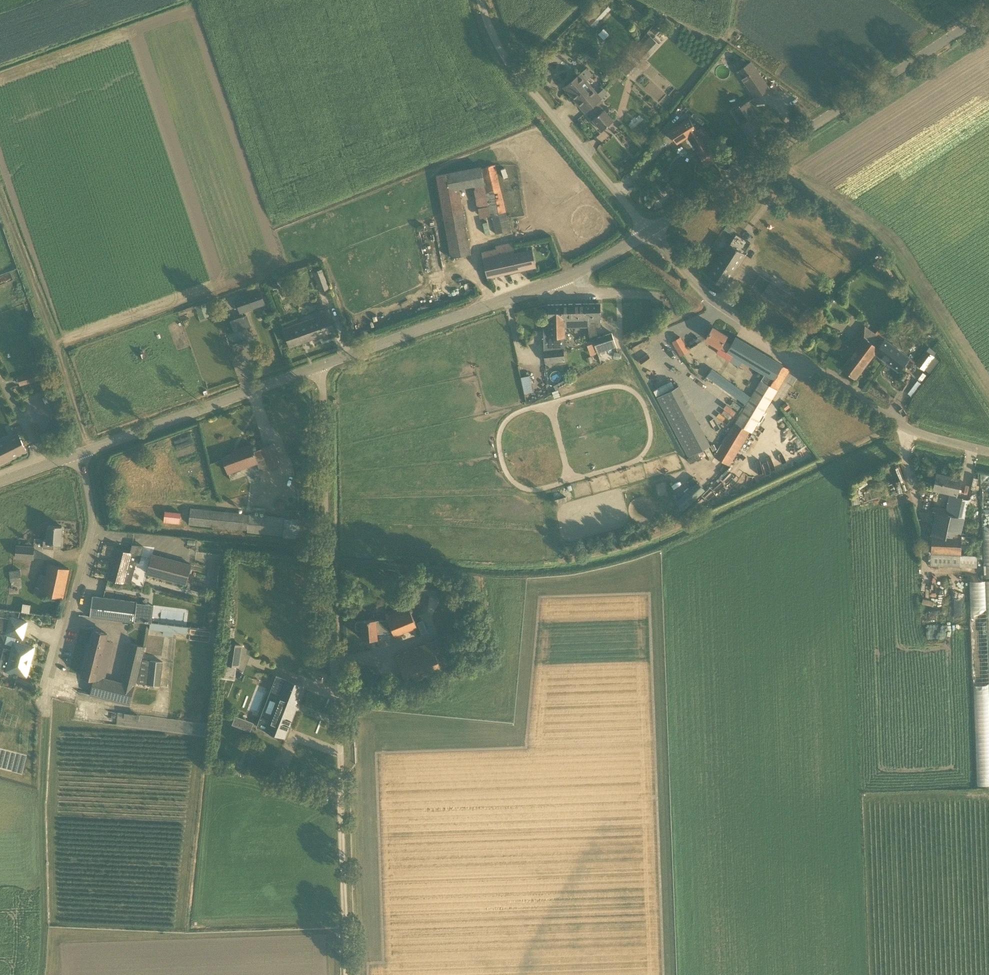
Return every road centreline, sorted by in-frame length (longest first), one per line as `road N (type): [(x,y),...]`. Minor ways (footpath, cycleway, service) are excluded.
road 1 (unclassified): [(988,453),(914,432),(715,302),(648,232)]
road 2 (tertiary): [(648,232),(988,12)]
road 3 (unclassified): [(333,717),(319,366)]
road 4 (unclassified): [(648,232),(514,79),(482,0)]
road 5 (track): [(0,188),(93,449)]
road 6 (unclassified): [(46,717),(86,552),(90,516),(79,453)]
road 7 (track): [(36,974),(46,717)]
road 8 (track): [(342,974),(333,717)]
road 9 (tertiary): [(79,453),(319,366)]
road 10 (tertiary): [(319,366),(552,283)]

